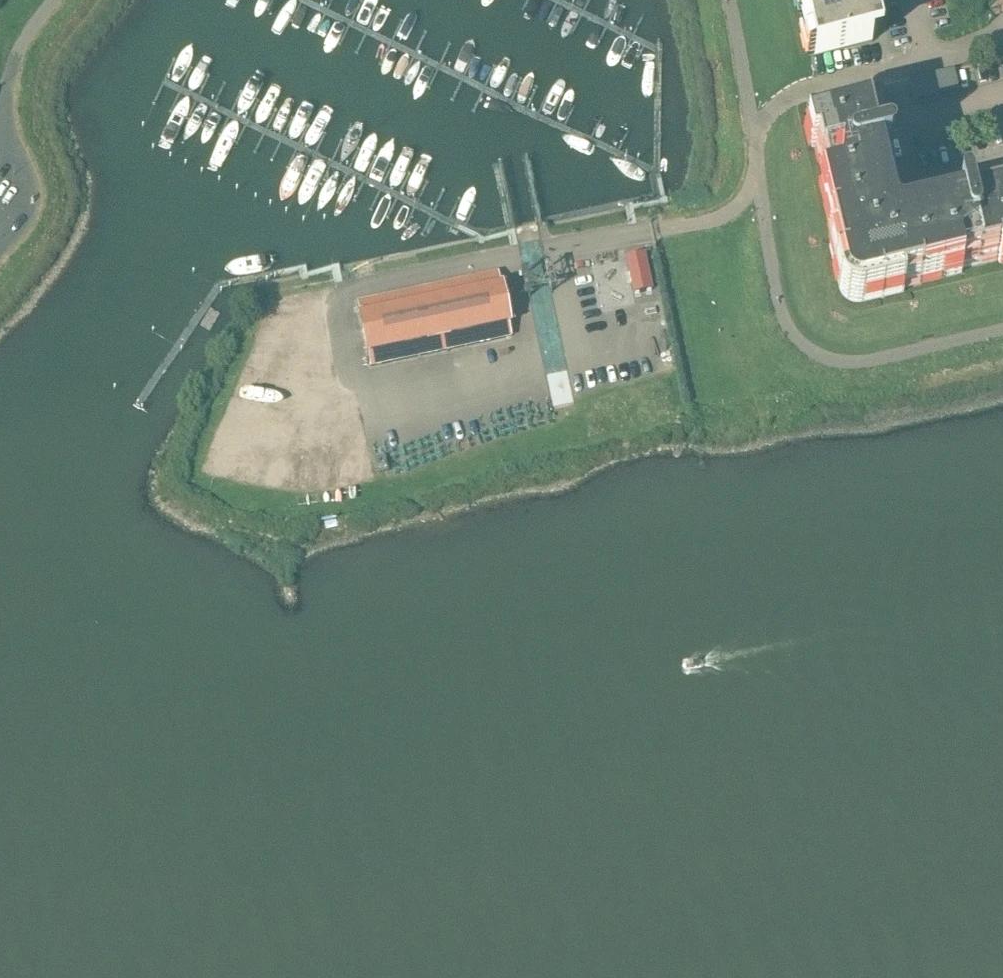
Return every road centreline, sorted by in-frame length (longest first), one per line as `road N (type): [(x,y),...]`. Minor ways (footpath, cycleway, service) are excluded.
road 1 (unclassified): [(552,250),(719,220),(758,175),(756,146),(777,108),(886,68)]
road 2 (residential): [(0,224),(13,210),(2,124),(13,66)]
road 3 (residential): [(901,133),(916,198),(1002,176)]
road 4 (unclassified): [(886,68),(974,44),(1002,27)]

